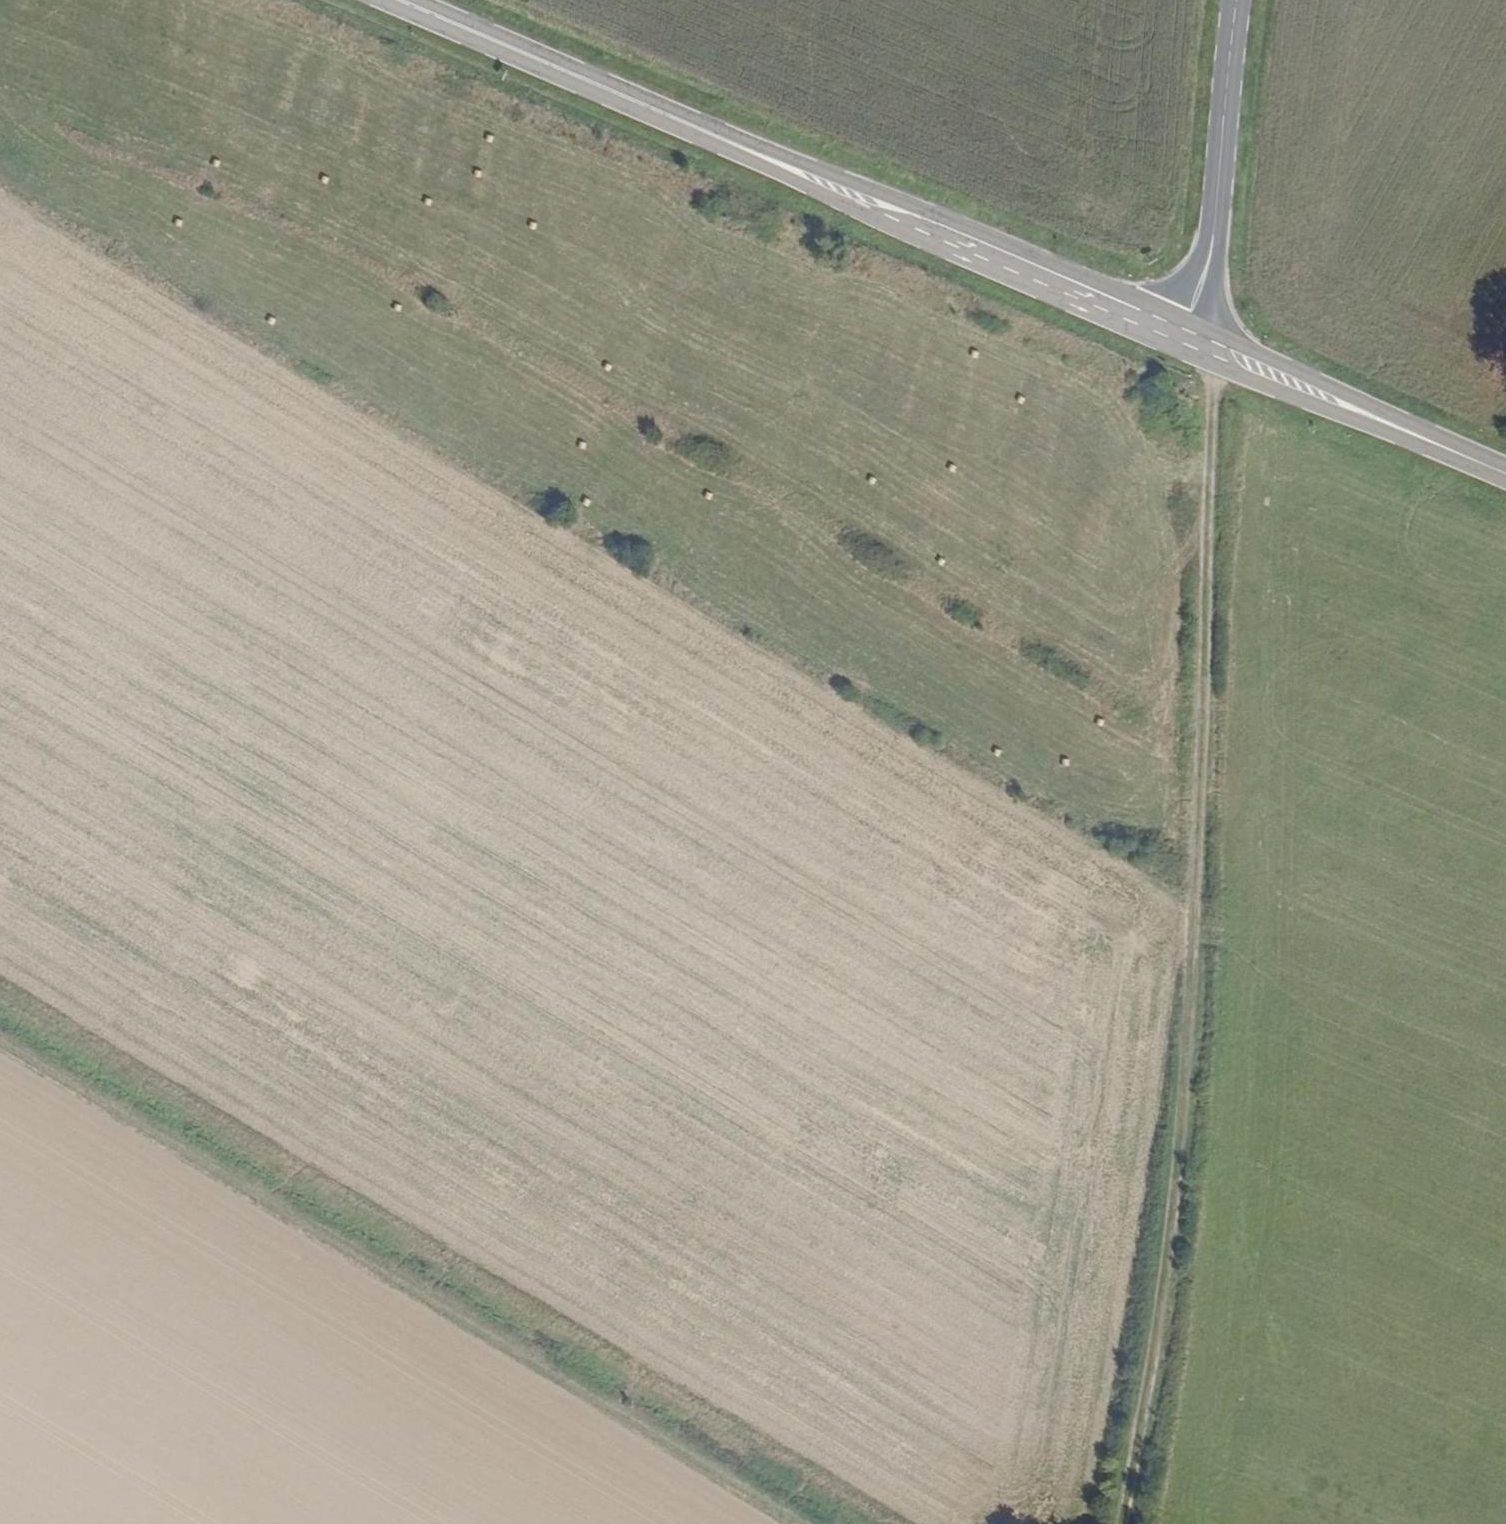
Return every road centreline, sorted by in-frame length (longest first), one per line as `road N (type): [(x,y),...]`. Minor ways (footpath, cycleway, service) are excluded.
road 1 (track): [(1209,348),(1169,1170),(1118,1523)]
road 2 (secondary): [(390,0),(1179,335)]
road 3 (secondary): [(1179,335),(1505,477)]
road 4 (secondary): [(1179,335),(1212,254),(1236,0)]

